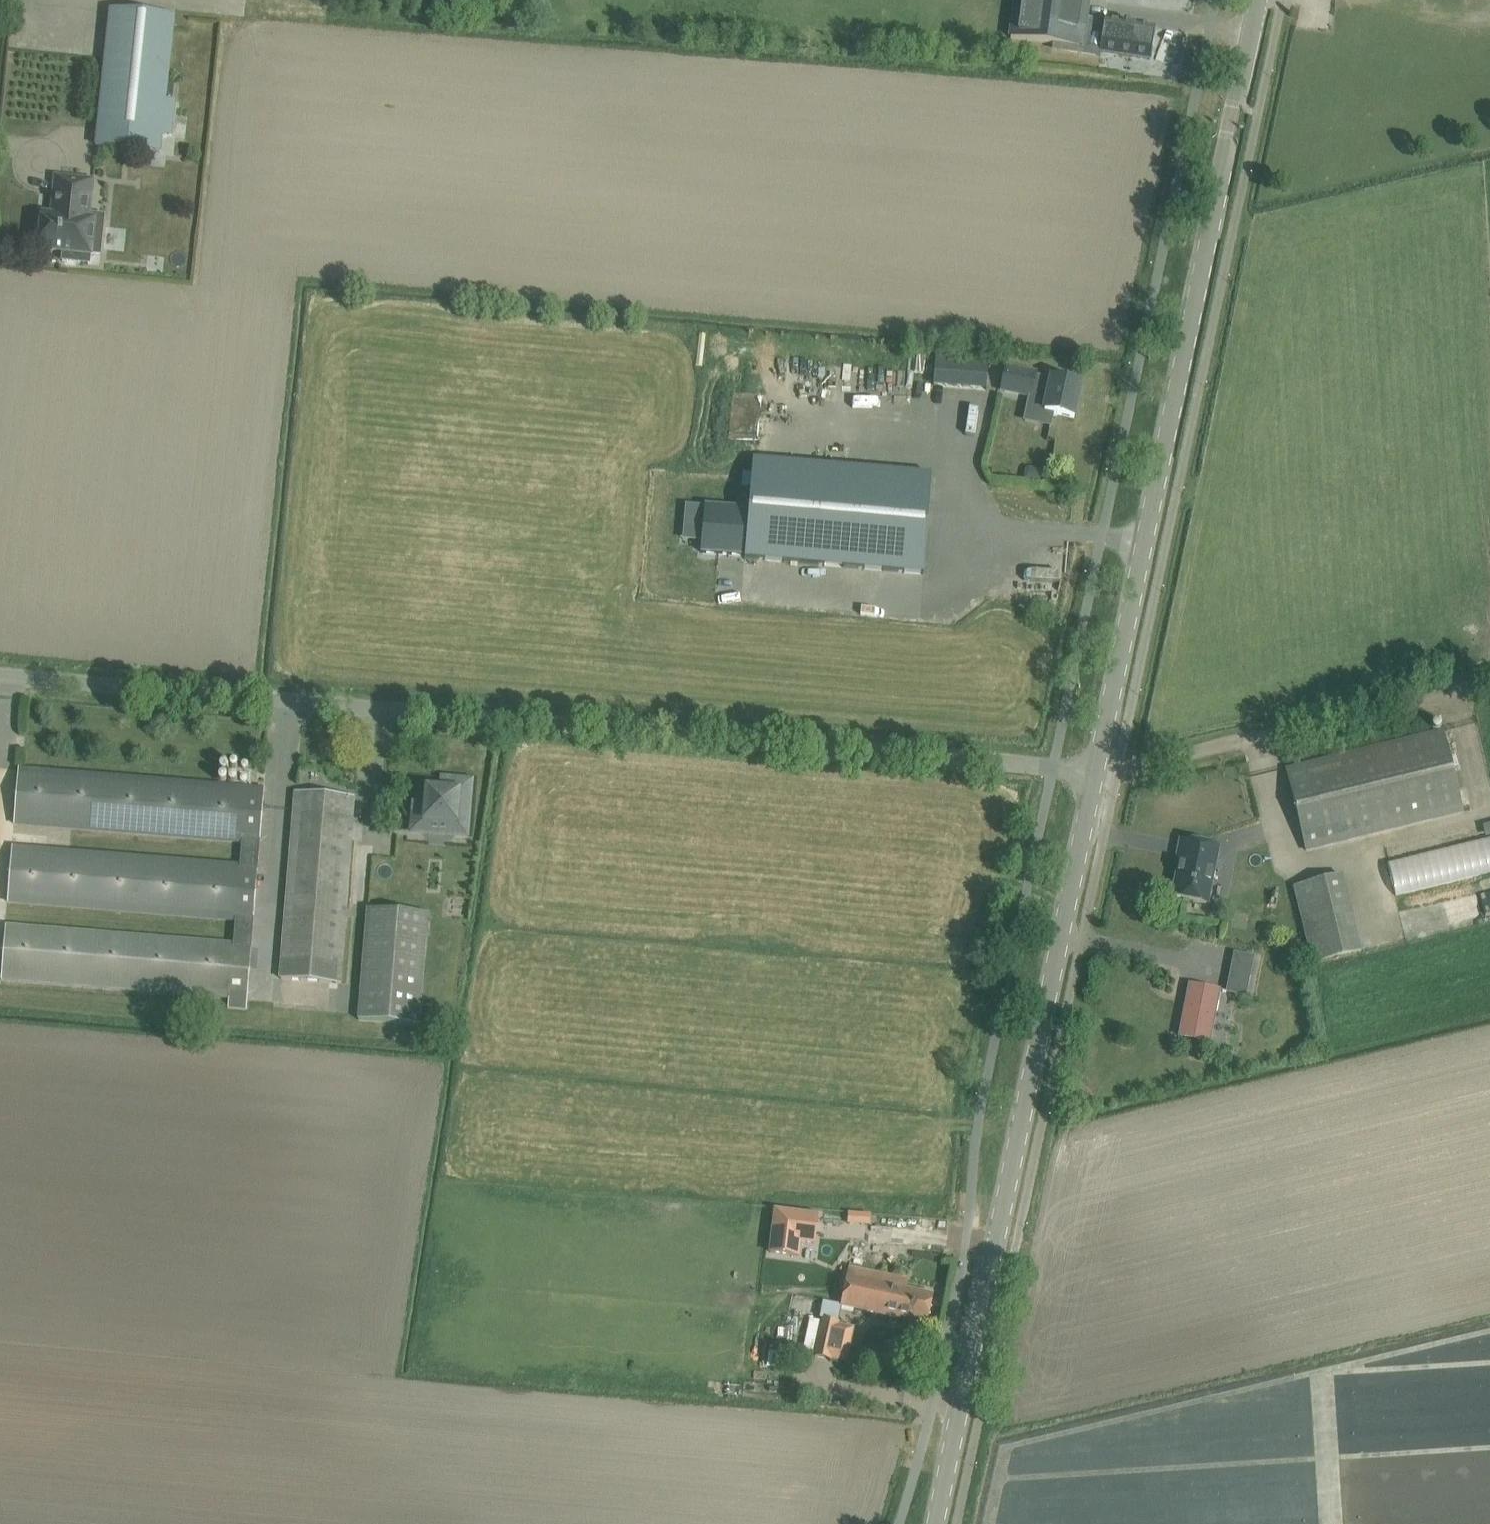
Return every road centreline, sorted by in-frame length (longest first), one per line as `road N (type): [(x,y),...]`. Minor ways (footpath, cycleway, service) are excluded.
road 1 (unclassified): [(1096,773),(0,676)]
road 2 (tertiary): [(1096,773),(1261,0)]
road 3 (tertiary): [(933,1523),(1096,773)]
road 4 (track): [(1117,771),(1489,678)]

